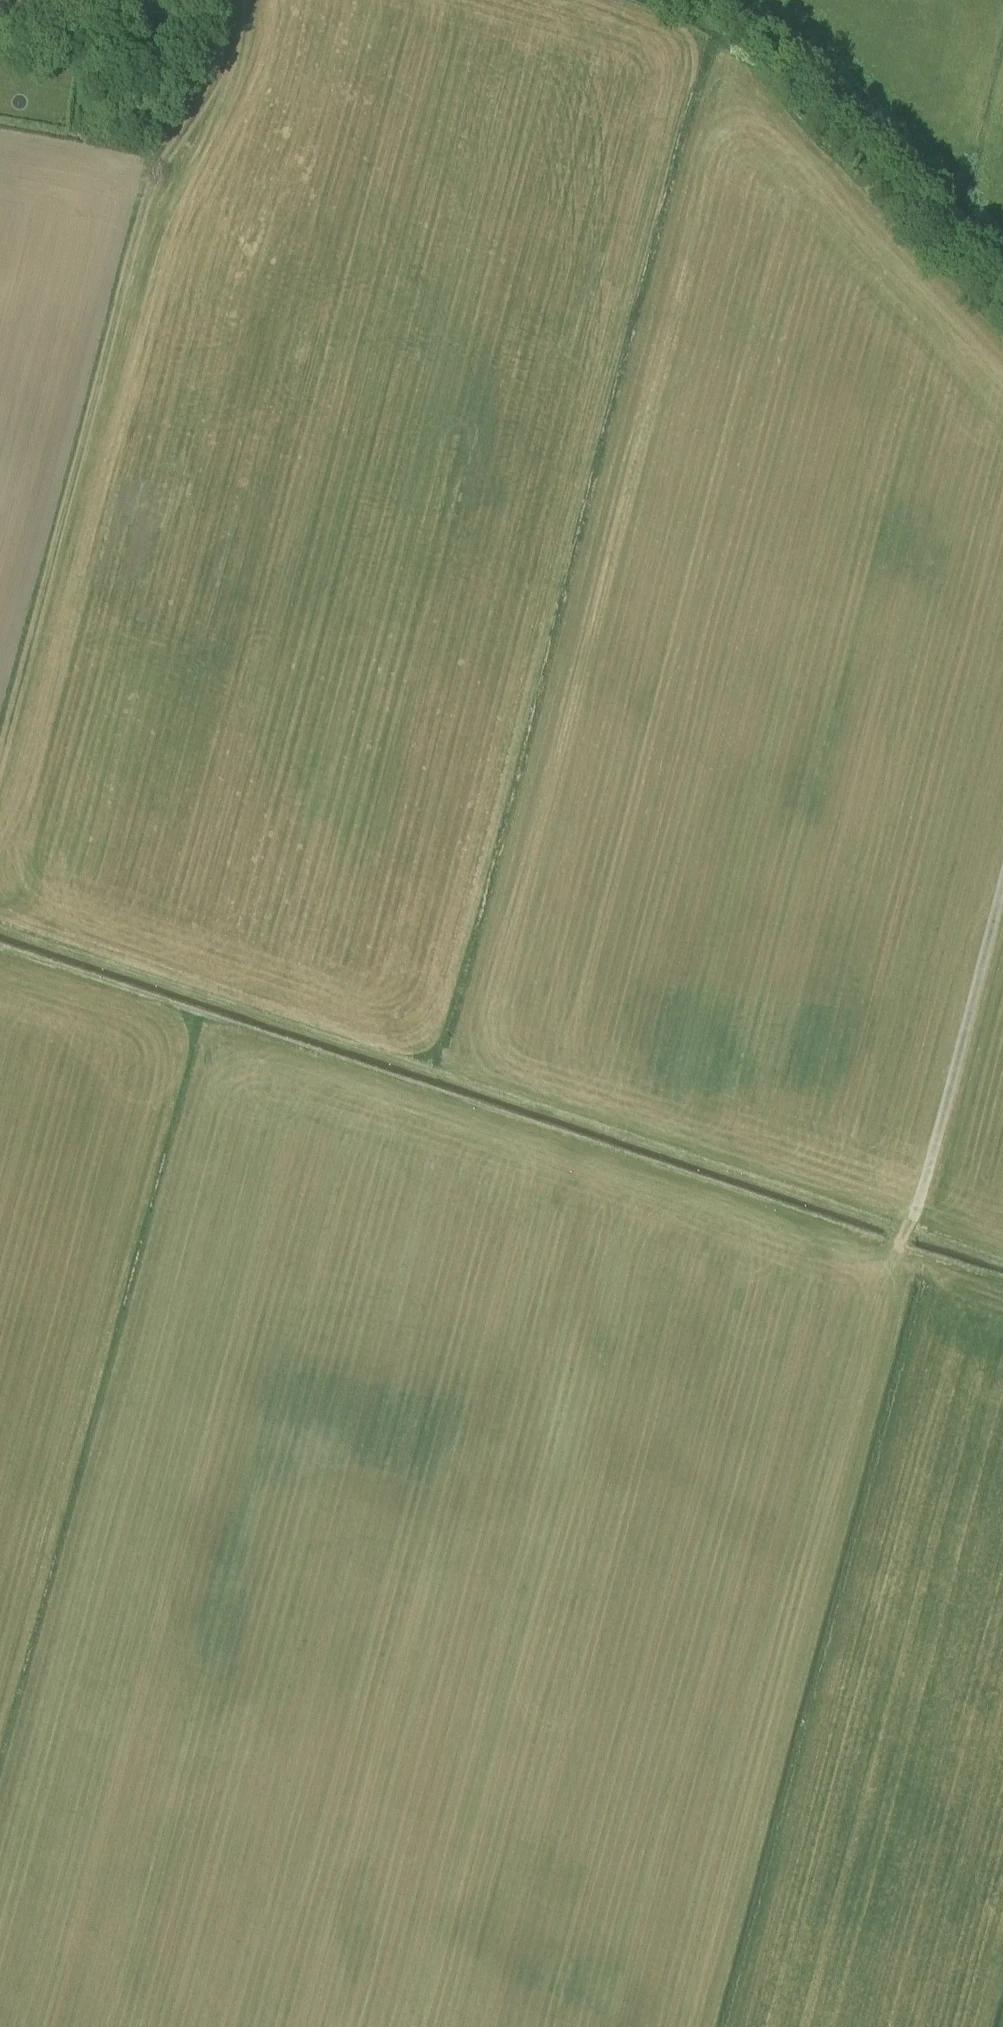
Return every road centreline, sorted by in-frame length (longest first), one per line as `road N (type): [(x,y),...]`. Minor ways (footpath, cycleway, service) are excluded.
road 1 (unclassified): [(1002,269),(778,47),(707,0)]
road 2 (track): [(908,1260),(1002,887)]

